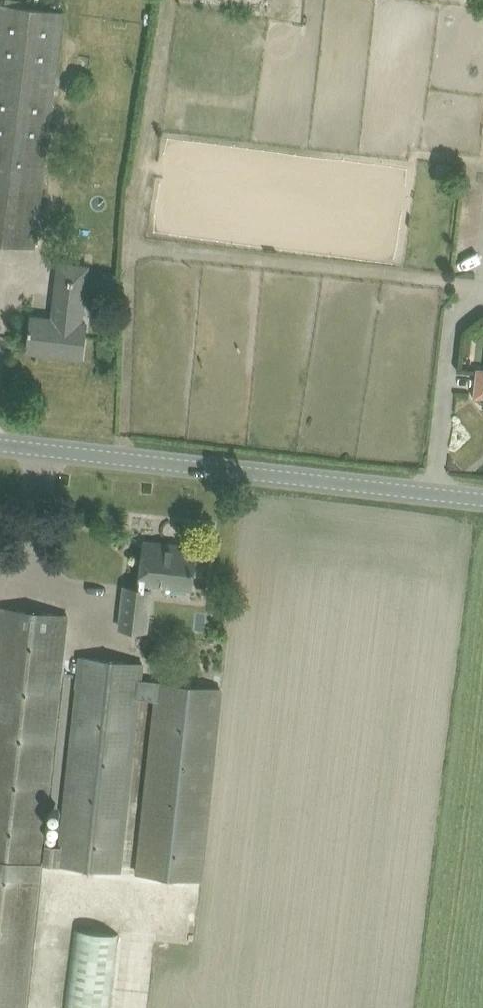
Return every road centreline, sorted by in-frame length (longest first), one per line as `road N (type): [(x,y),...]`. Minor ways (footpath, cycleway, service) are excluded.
road 1 (tertiary): [(482,499),(0,443)]

